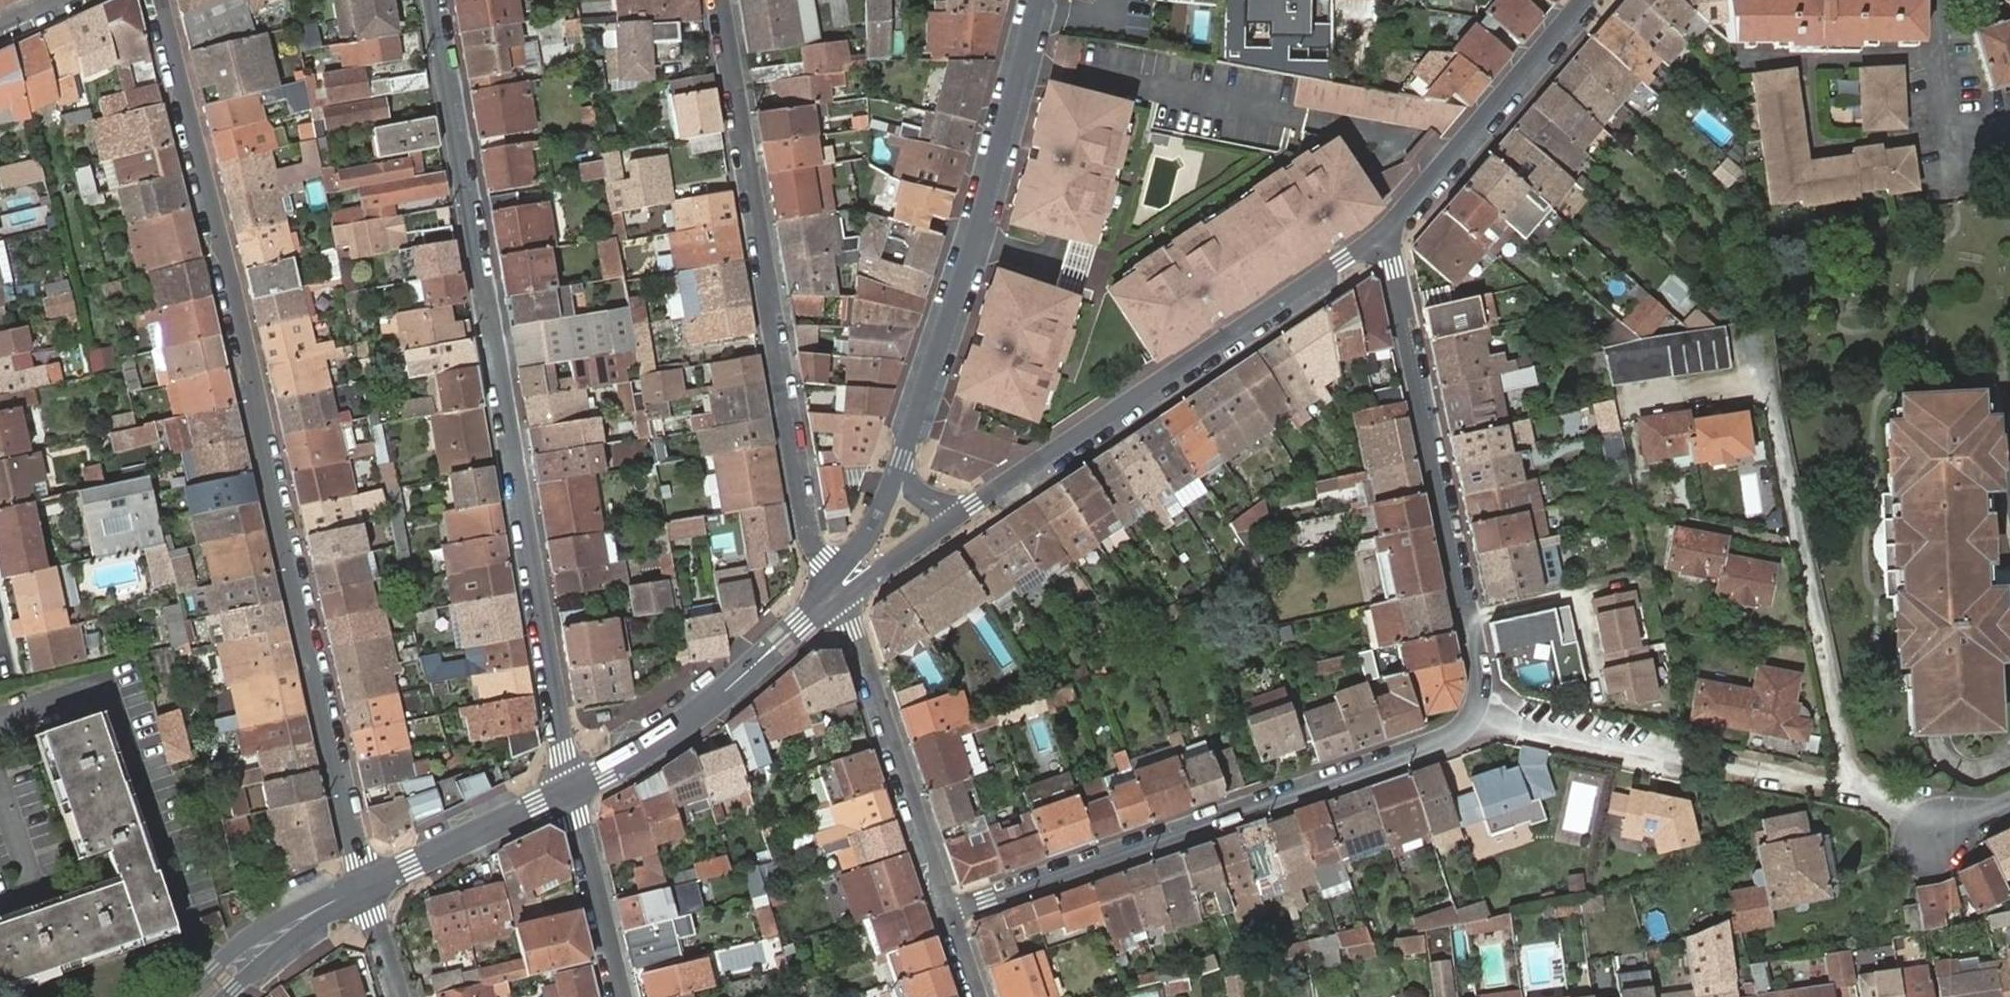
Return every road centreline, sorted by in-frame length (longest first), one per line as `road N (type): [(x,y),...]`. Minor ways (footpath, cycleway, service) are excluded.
road 1 (residential): [(1372,241),(1395,268),(1482,678),(1480,711),(1457,739),(1411,757),(948,911)]
road 2 (residential): [(368,883),(156,0)]
road 3 (residential): [(434,0),(570,786)]
road 4 (residential): [(838,592),(807,536),(718,0)]
road 5 (tertiary): [(974,503),(1372,241)]
road 6 (tertiary): [(1038,0),(982,218),(904,456)]
road 7 (residential): [(948,911),(838,592)]
road 8 (tertiary): [(570,786),(707,706),(838,592)]
road 9 (tertiary): [(1372,241),(1586,0)]
road 10 (tertiary): [(368,883),(570,786)]
road 11 (residential): [(570,786),(621,996)]
road 12 (tertiary): [(204,996),(280,933),(368,883)]
road 13 (tertiary): [(838,592),(883,571),(974,503)]
road 14 (tertiary): [(904,456),(838,592)]

